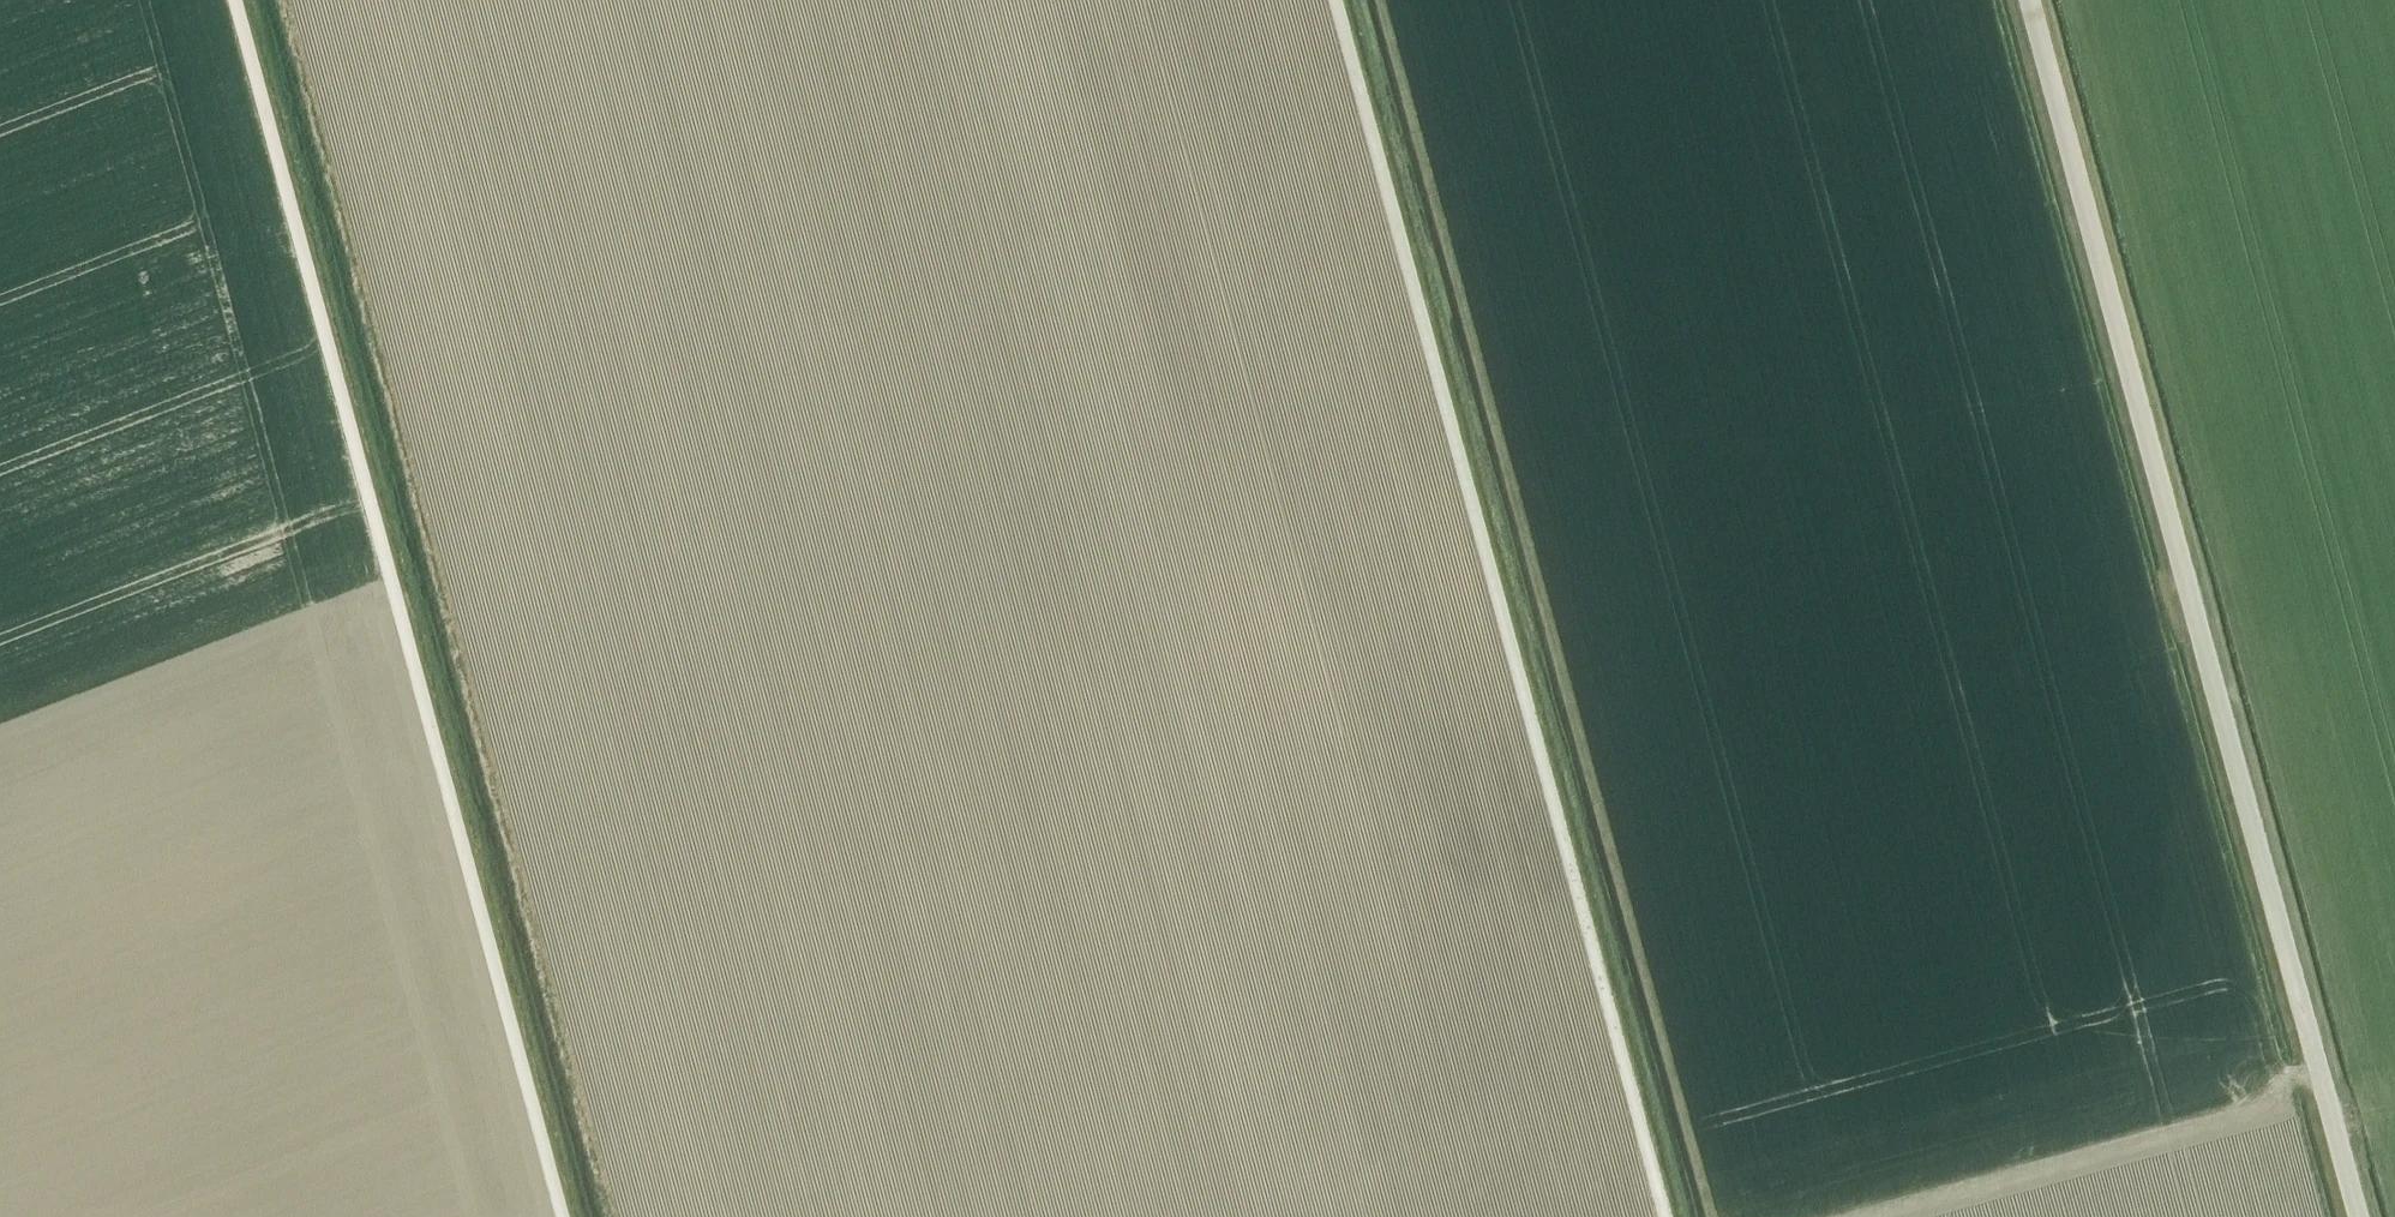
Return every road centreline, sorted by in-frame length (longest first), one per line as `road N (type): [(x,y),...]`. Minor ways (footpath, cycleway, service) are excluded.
road 1 (unclassified): [(564,1216),(236,0)]
road 2 (unclassified): [(2356,1216),(2029,0)]

